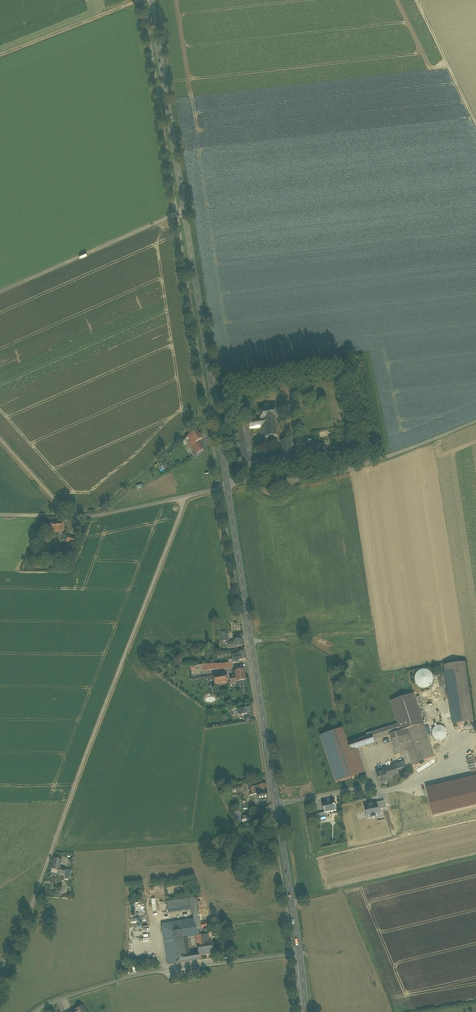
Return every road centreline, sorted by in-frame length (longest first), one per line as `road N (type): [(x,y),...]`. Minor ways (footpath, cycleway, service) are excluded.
road 1 (secondary): [(227,485),(151,0)]
road 2 (secondary): [(300,953),(227,485)]
road 3 (track): [(185,496),(49,857)]
road 4 (residential): [(35,1011),(137,974),(300,953)]
road 5 (unclassified): [(227,485),(313,480),(475,421)]
road 6 (unclassified): [(0,515),(103,515),(227,485)]
road 7 (track): [(475,857),(292,902)]
road 8 (track): [(139,0),(0,55)]
road 9 (track): [(475,122),(418,0)]

